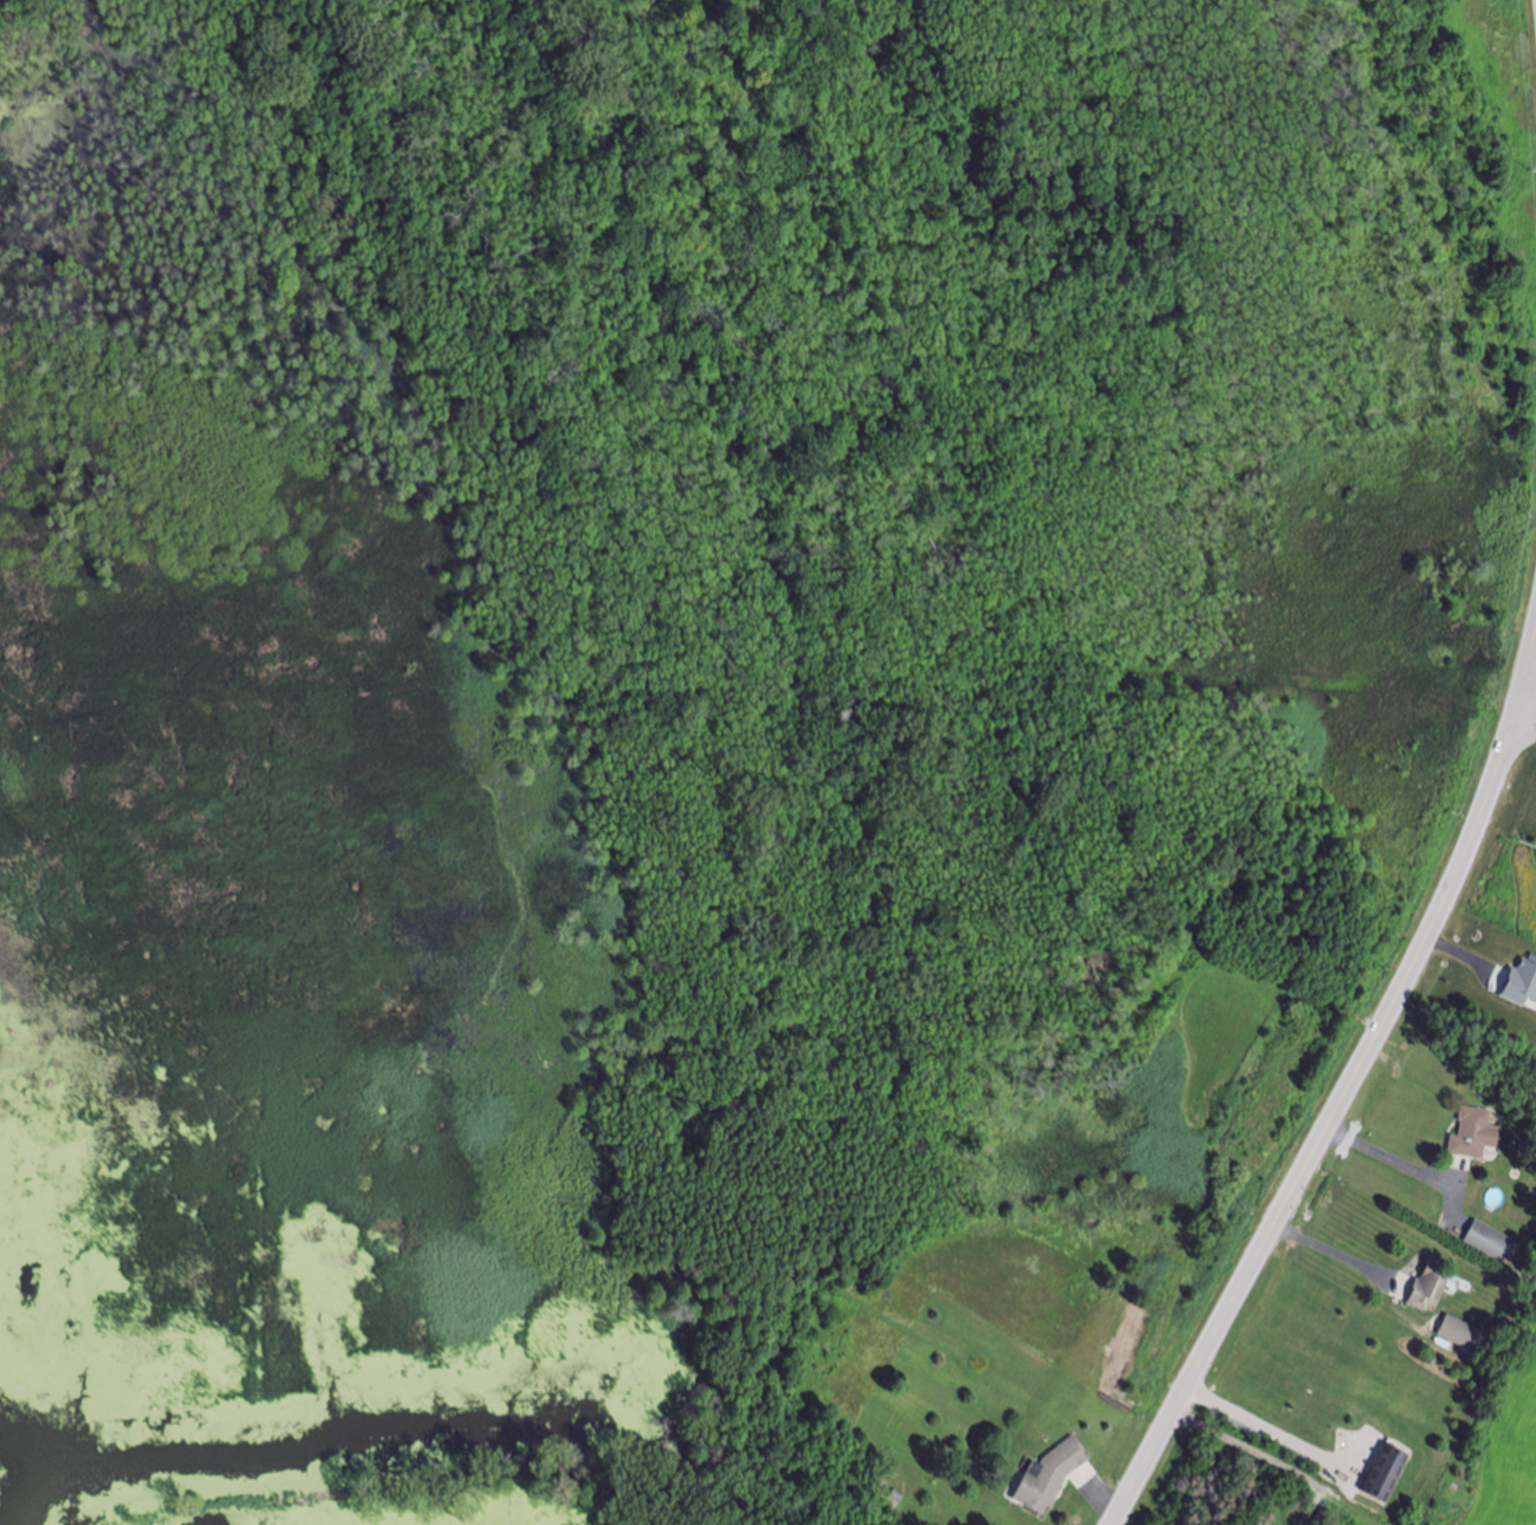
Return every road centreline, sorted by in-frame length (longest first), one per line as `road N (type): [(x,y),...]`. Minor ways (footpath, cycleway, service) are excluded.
road 1 (secondary): [(1535,639),(1500,769),(1448,903),(1113,1524)]

